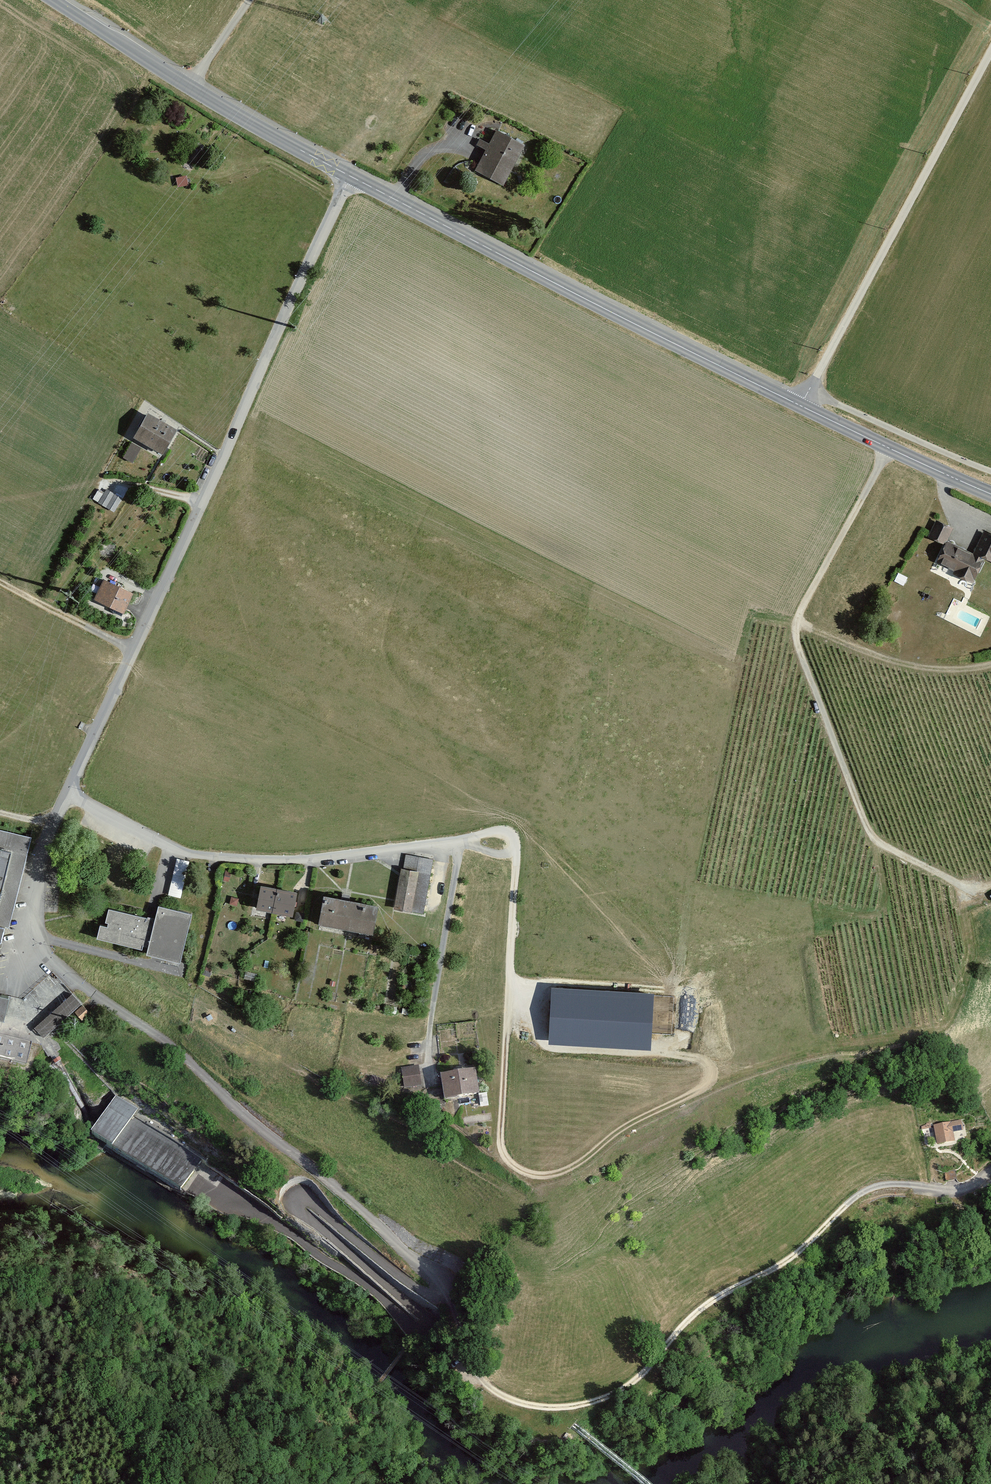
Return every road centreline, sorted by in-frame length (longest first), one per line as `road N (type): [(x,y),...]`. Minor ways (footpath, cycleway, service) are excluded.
road 1 (secondary): [(990,495),(348,175),(57,0)]
road 2 (track): [(990,1172),(959,1189),(895,1185),(862,1193),(793,1260),(699,1312),(626,1389),(542,1407),(502,1396),(474,1372)]
road 3 (track): [(888,447),(797,617),(796,643),(872,836),(961,884)]
road 4 (track): [(508,993),(526,1001),(542,1044),(708,1061),(712,1072),(708,1085),(618,1131),(562,1173),(538,1177),(511,1159),(502,1141)]
road 5 (track): [(801,406),(990,49)]
road 6 (track): [(961,884),(970,959),(956,1012),(942,1027),(750,1064),(708,1061)]
road 7 (track): [(502,1141),(511,851)]
road 8 (track): [(797,622),(904,664),(990,664)]
road 9 (track): [(810,390),(990,471)]
road 10 (track): [(134,651),(0,584)]

